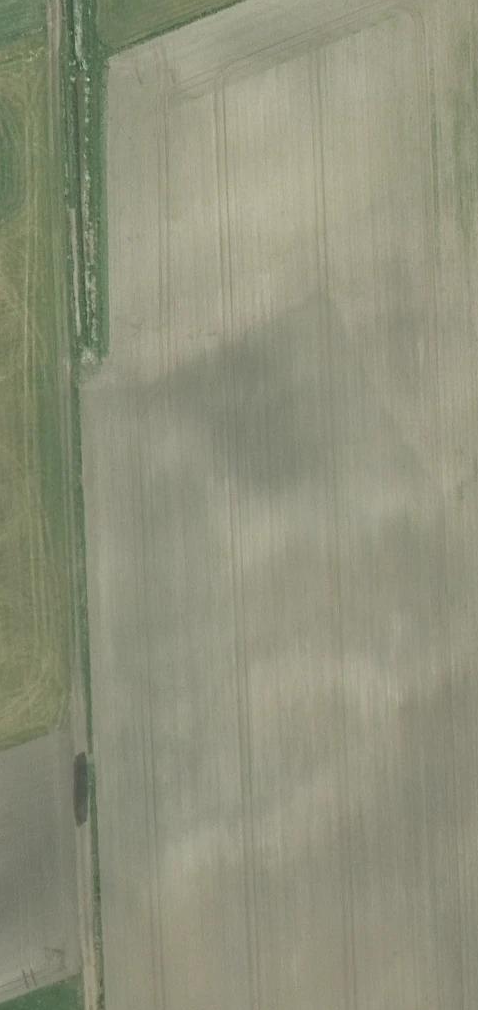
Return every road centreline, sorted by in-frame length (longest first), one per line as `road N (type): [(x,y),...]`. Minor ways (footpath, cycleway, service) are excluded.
road 1 (track): [(81,743),(93,1009)]

